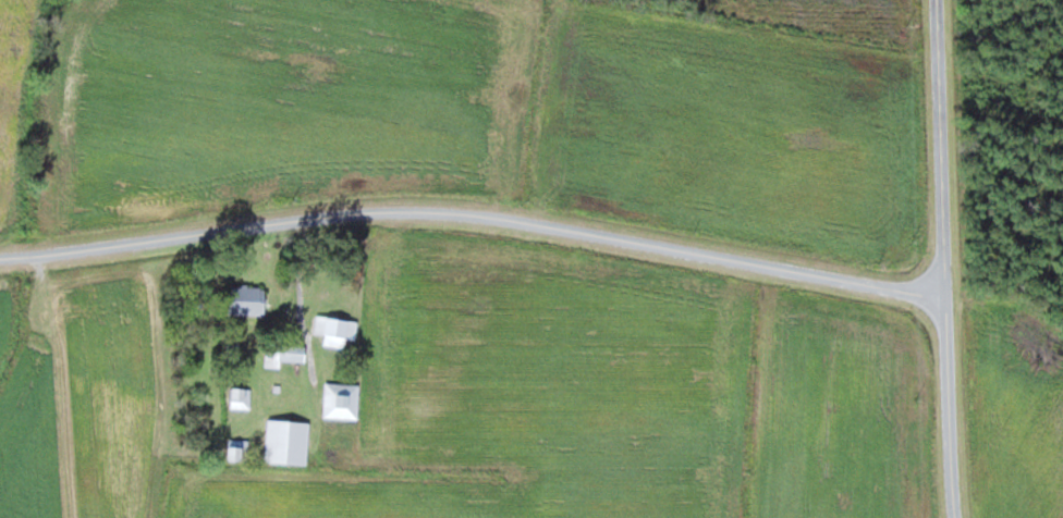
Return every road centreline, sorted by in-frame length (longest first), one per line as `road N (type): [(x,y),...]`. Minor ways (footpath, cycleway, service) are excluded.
road 1 (residential): [(946,300),(504,219),(398,213),(0,261)]
road 2 (residential): [(964,517),(946,300),(940,0)]

